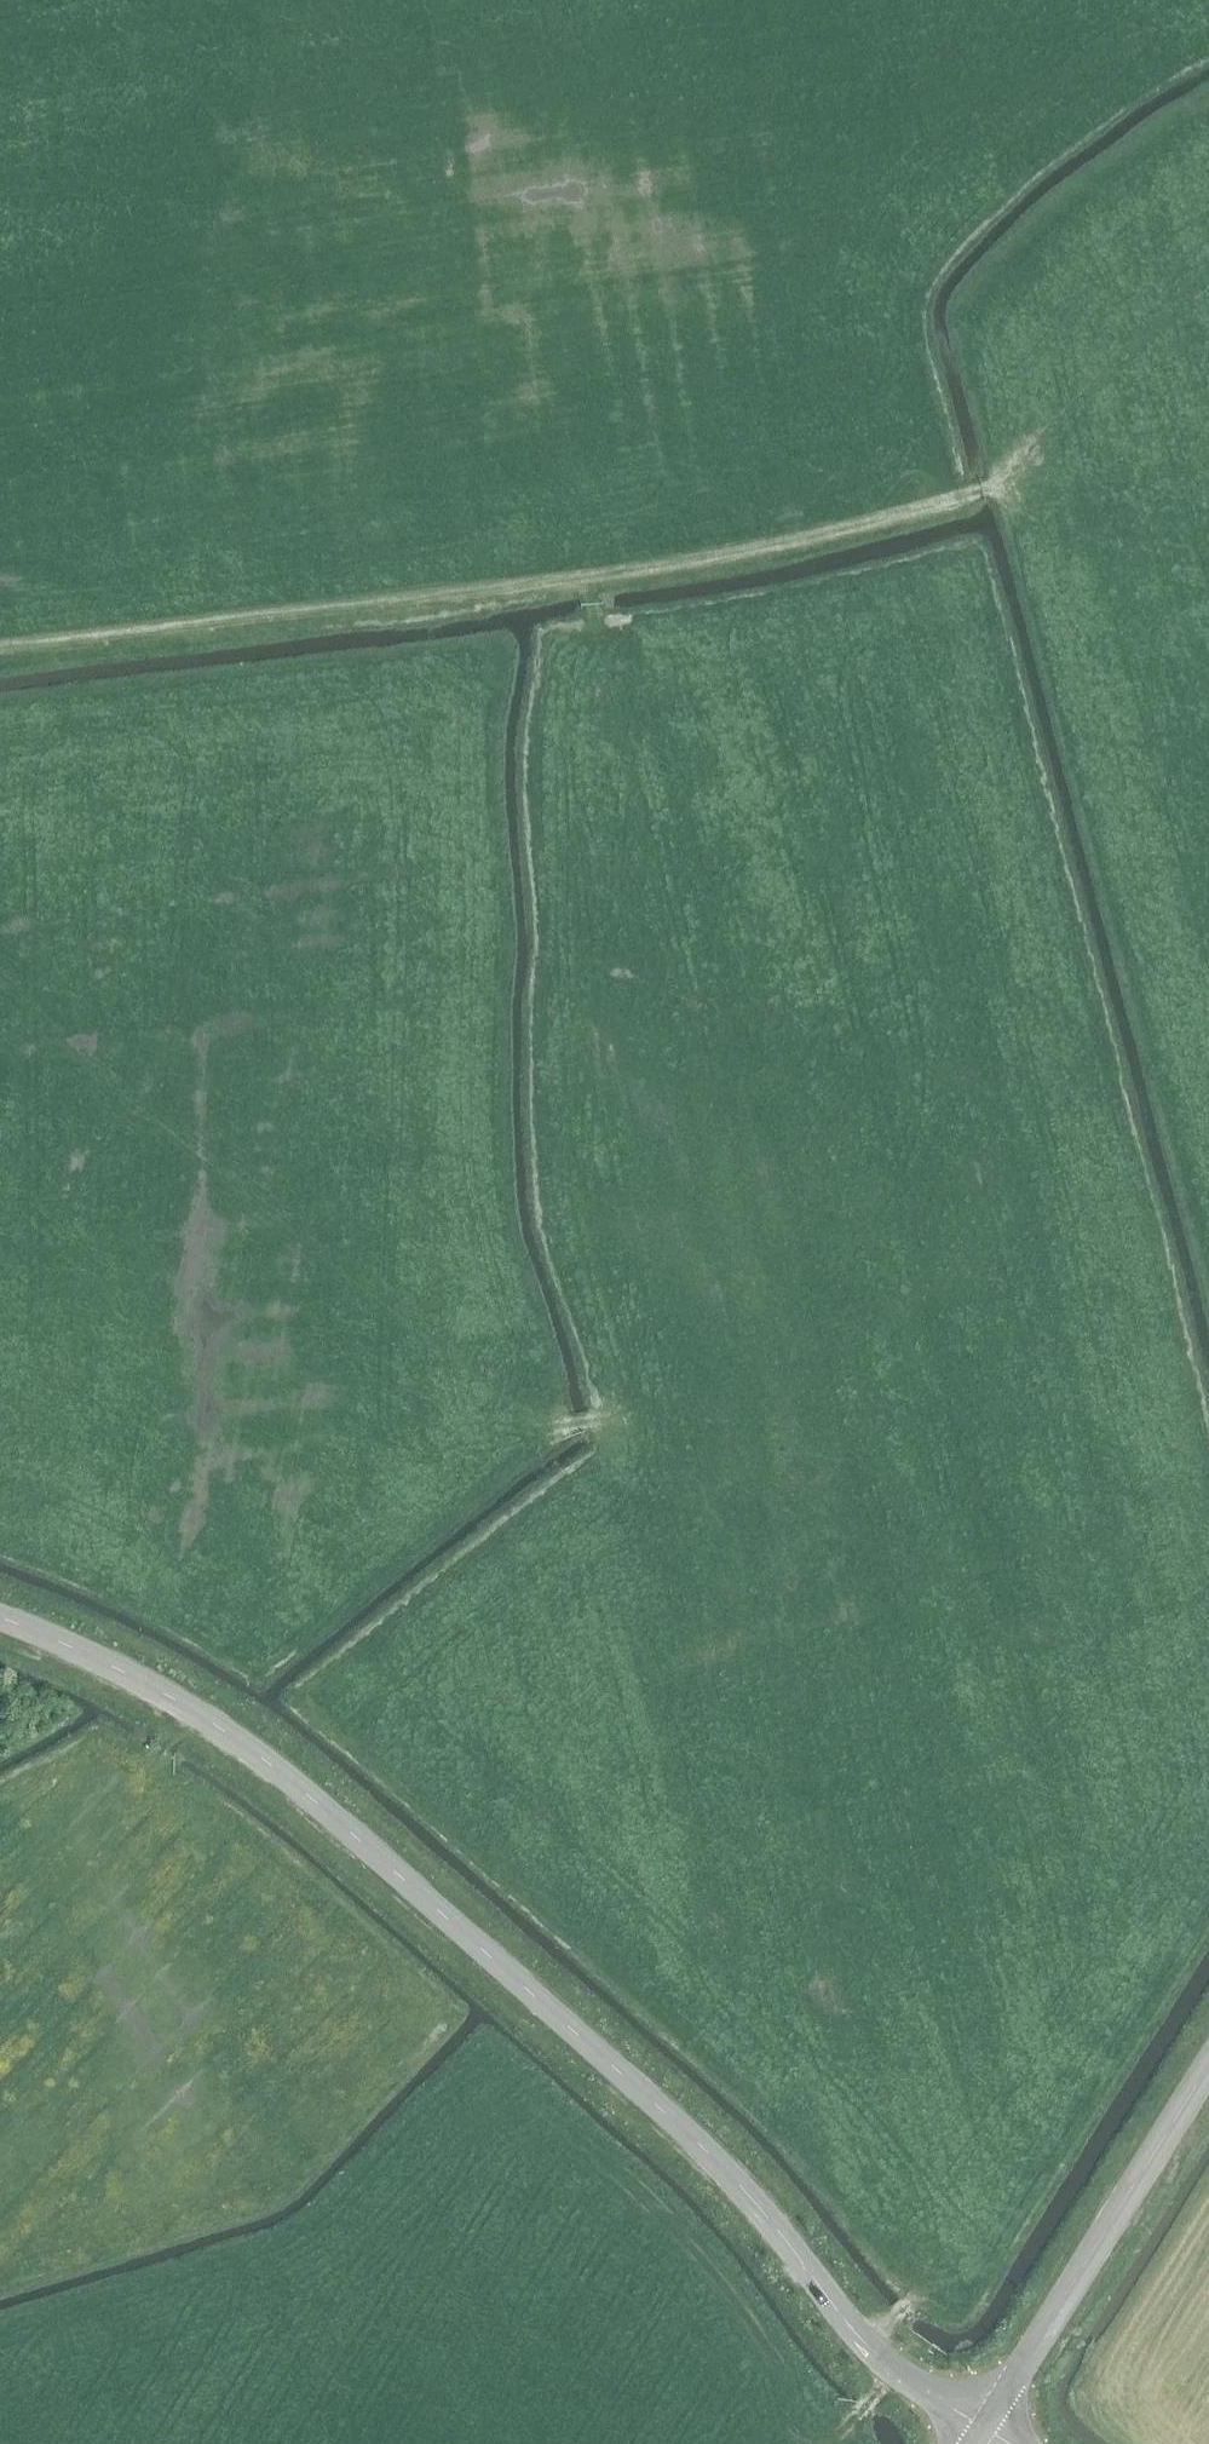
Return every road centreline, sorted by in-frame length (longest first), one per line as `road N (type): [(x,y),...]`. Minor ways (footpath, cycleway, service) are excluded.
road 1 (tertiary): [(982,2436),(898,2388),(852,2351),(722,2179),(496,1971),(215,1733),(0,1631)]
road 2 (tertiary): [(982,2436),(1208,2073)]

